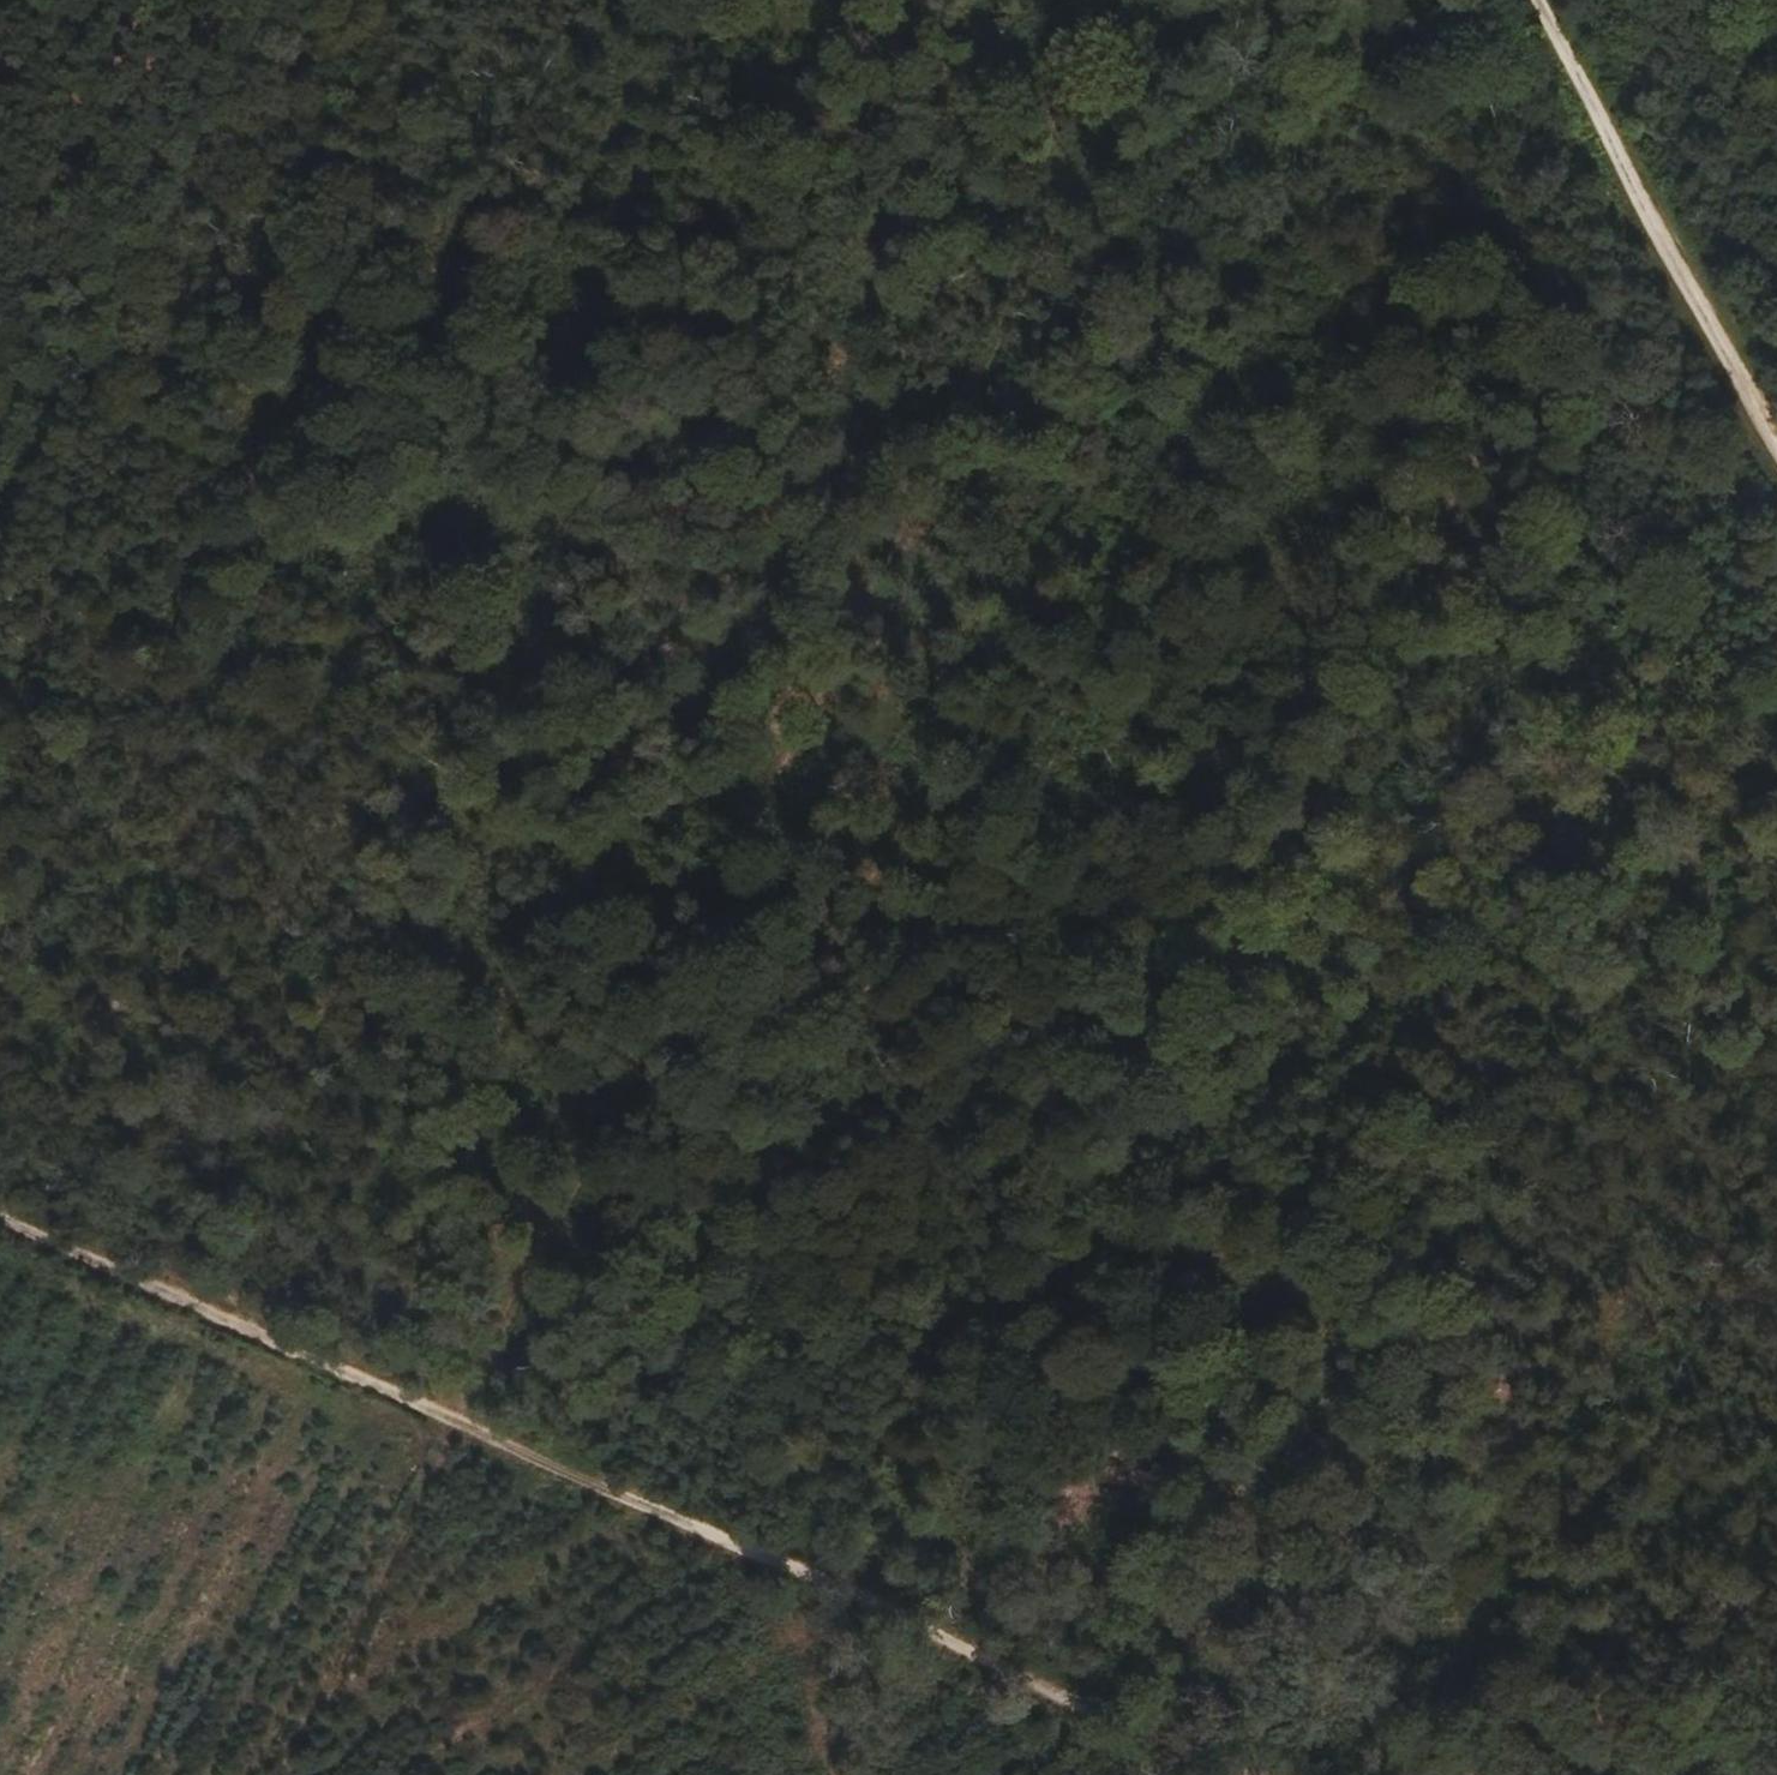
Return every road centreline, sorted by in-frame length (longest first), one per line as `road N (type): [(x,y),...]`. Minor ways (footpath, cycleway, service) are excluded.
road 1 (track): [(0,1225),(1236,1774)]
road 2 (track): [(1534,0),(1776,442)]

